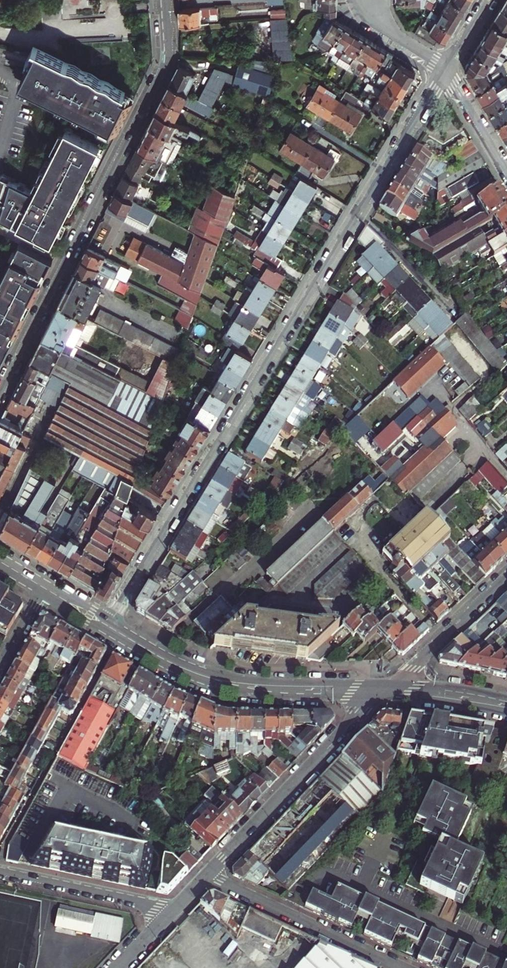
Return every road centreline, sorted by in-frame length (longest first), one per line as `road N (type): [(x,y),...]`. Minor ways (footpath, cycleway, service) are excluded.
road 1 (residential): [(446,71),(106,624)]
road 2 (residential): [(0,392),(165,64),(162,0)]
road 3 (secondary): [(106,624),(216,680),(385,690)]
road 4 (residential): [(385,690),(204,877)]
road 5 (residential): [(404,967),(204,877)]
road 6 (residential): [(0,870),(170,913)]
road 7 (residential): [(385,690),(506,576)]
road 8 (secondary): [(506,704),(385,690)]

